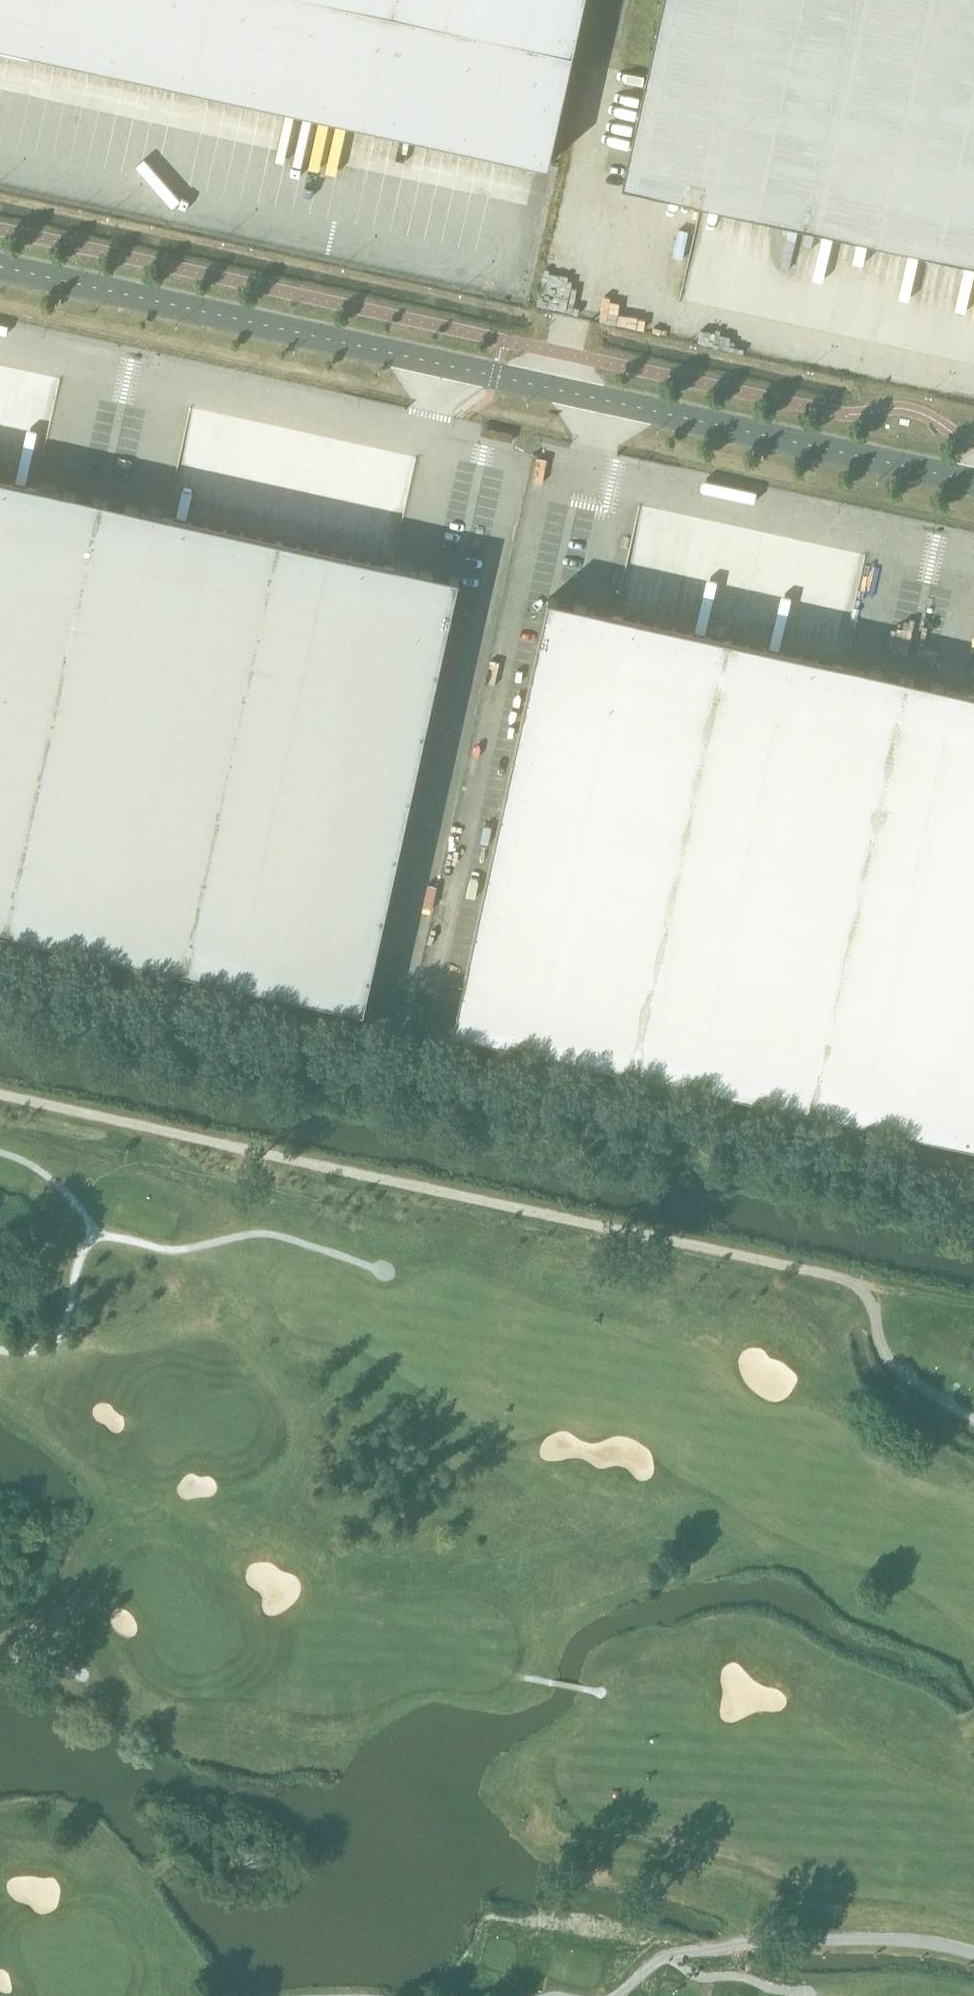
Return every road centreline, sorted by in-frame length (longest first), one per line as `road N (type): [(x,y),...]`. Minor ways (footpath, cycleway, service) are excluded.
road 1 (unclassified): [(0,267),(973,480)]

